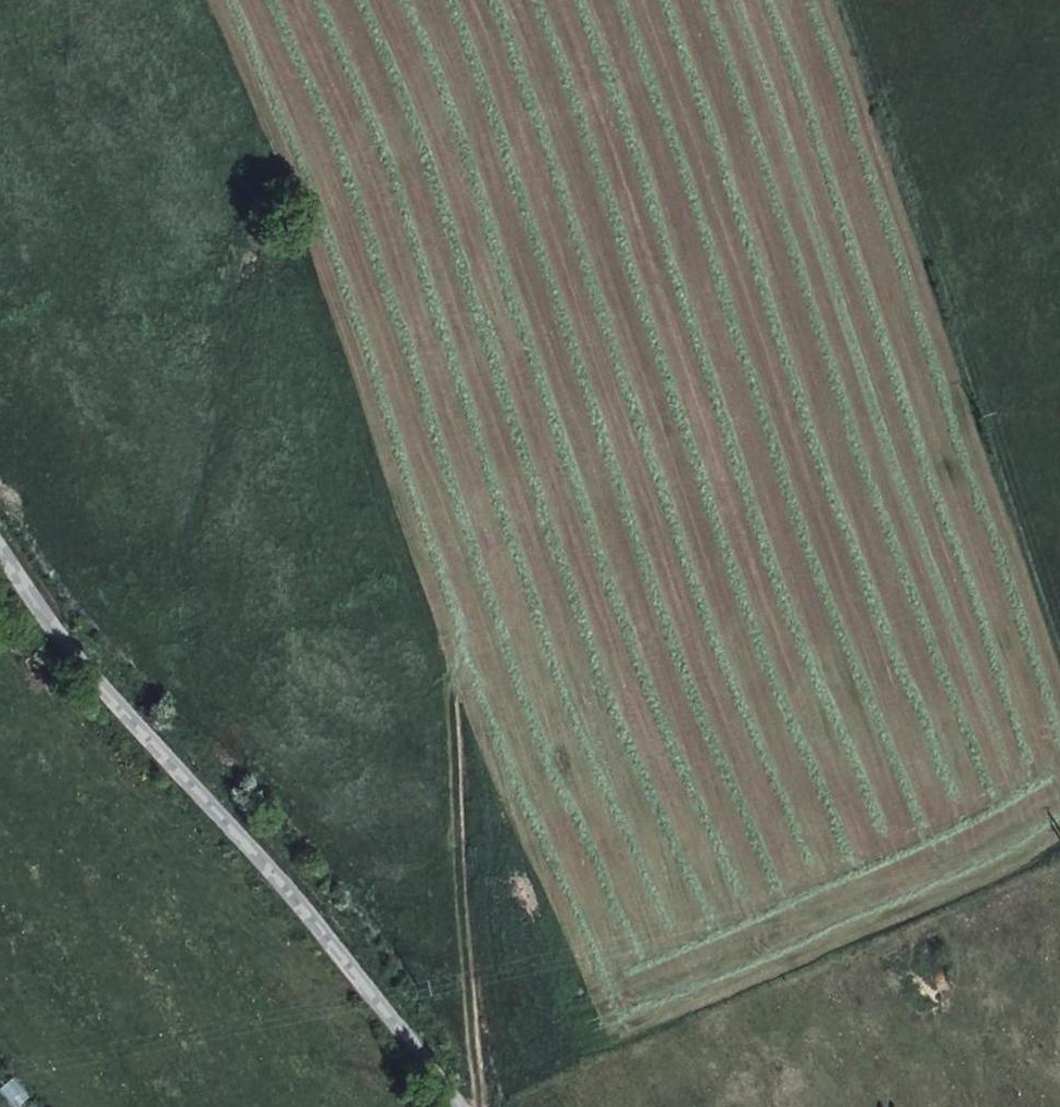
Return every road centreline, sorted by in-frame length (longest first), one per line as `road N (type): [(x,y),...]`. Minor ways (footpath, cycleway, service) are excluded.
road 1 (unclassified): [(0,532),(83,664),(286,878),(460,1106)]

